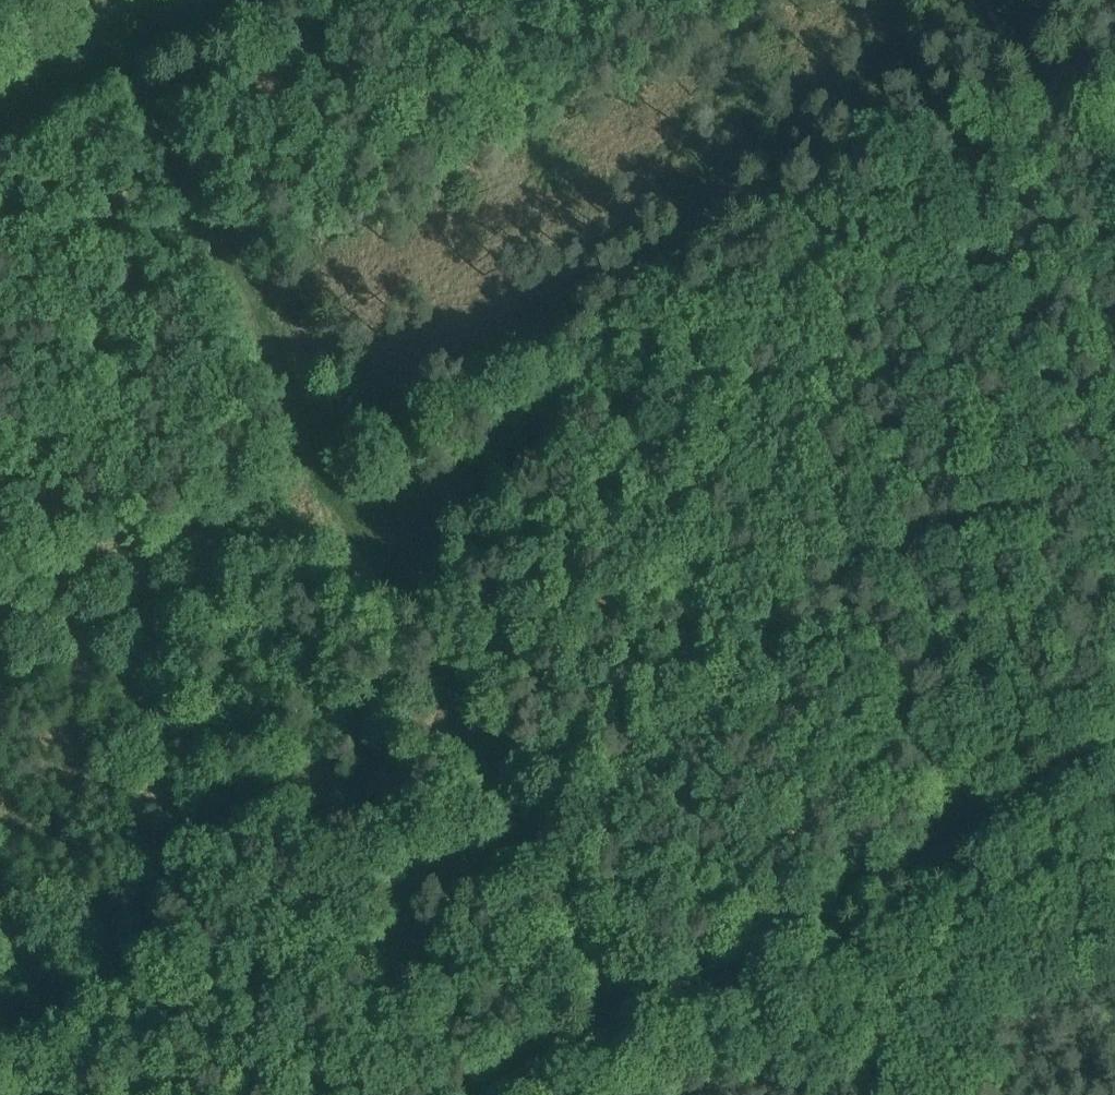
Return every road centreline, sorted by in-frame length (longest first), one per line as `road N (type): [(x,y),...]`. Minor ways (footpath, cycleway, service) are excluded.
road 1 (track): [(482,1094),(1114,753)]
road 2 (track): [(1003,0),(1114,212)]

